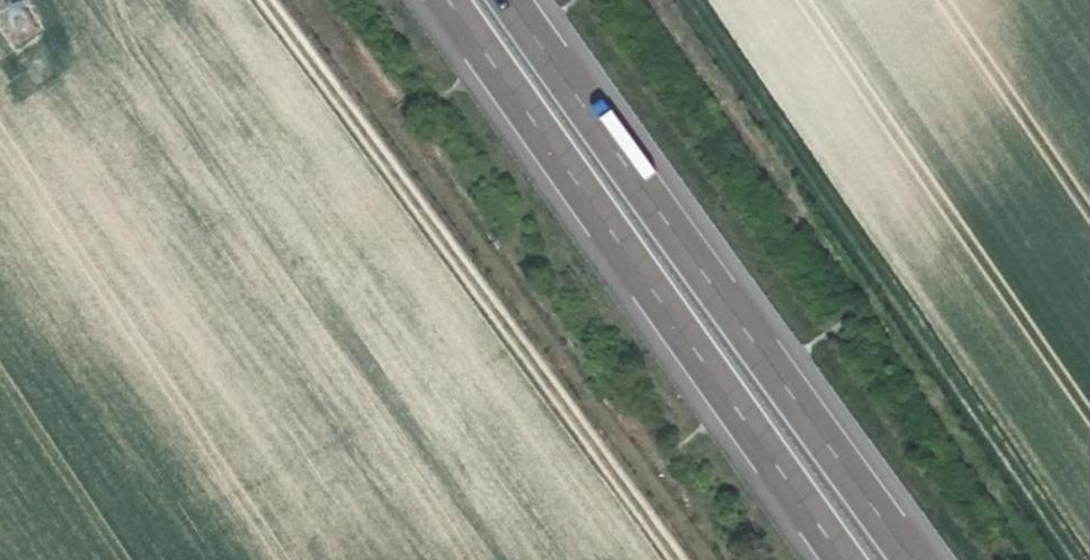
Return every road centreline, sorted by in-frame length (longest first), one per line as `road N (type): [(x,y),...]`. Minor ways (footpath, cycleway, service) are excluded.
road 1 (track): [(272,0),(685,559)]
road 2 (motorway): [(458,0),(859,559)]
road 3 (motorway): [(924,559),(525,0)]
road 4 (track): [(690,0),(1080,559)]

